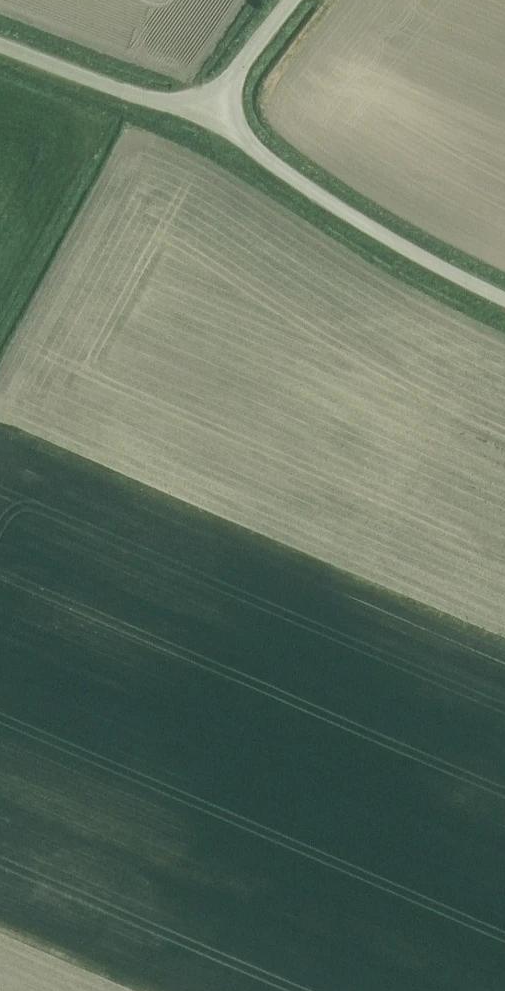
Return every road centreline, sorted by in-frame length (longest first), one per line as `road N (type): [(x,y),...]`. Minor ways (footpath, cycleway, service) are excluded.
road 1 (unclassified): [(207,115),(338,209),(504,298)]
road 2 (unclassified): [(207,115),(0,44)]
road 3 (unclassified): [(290,0),(207,115)]

